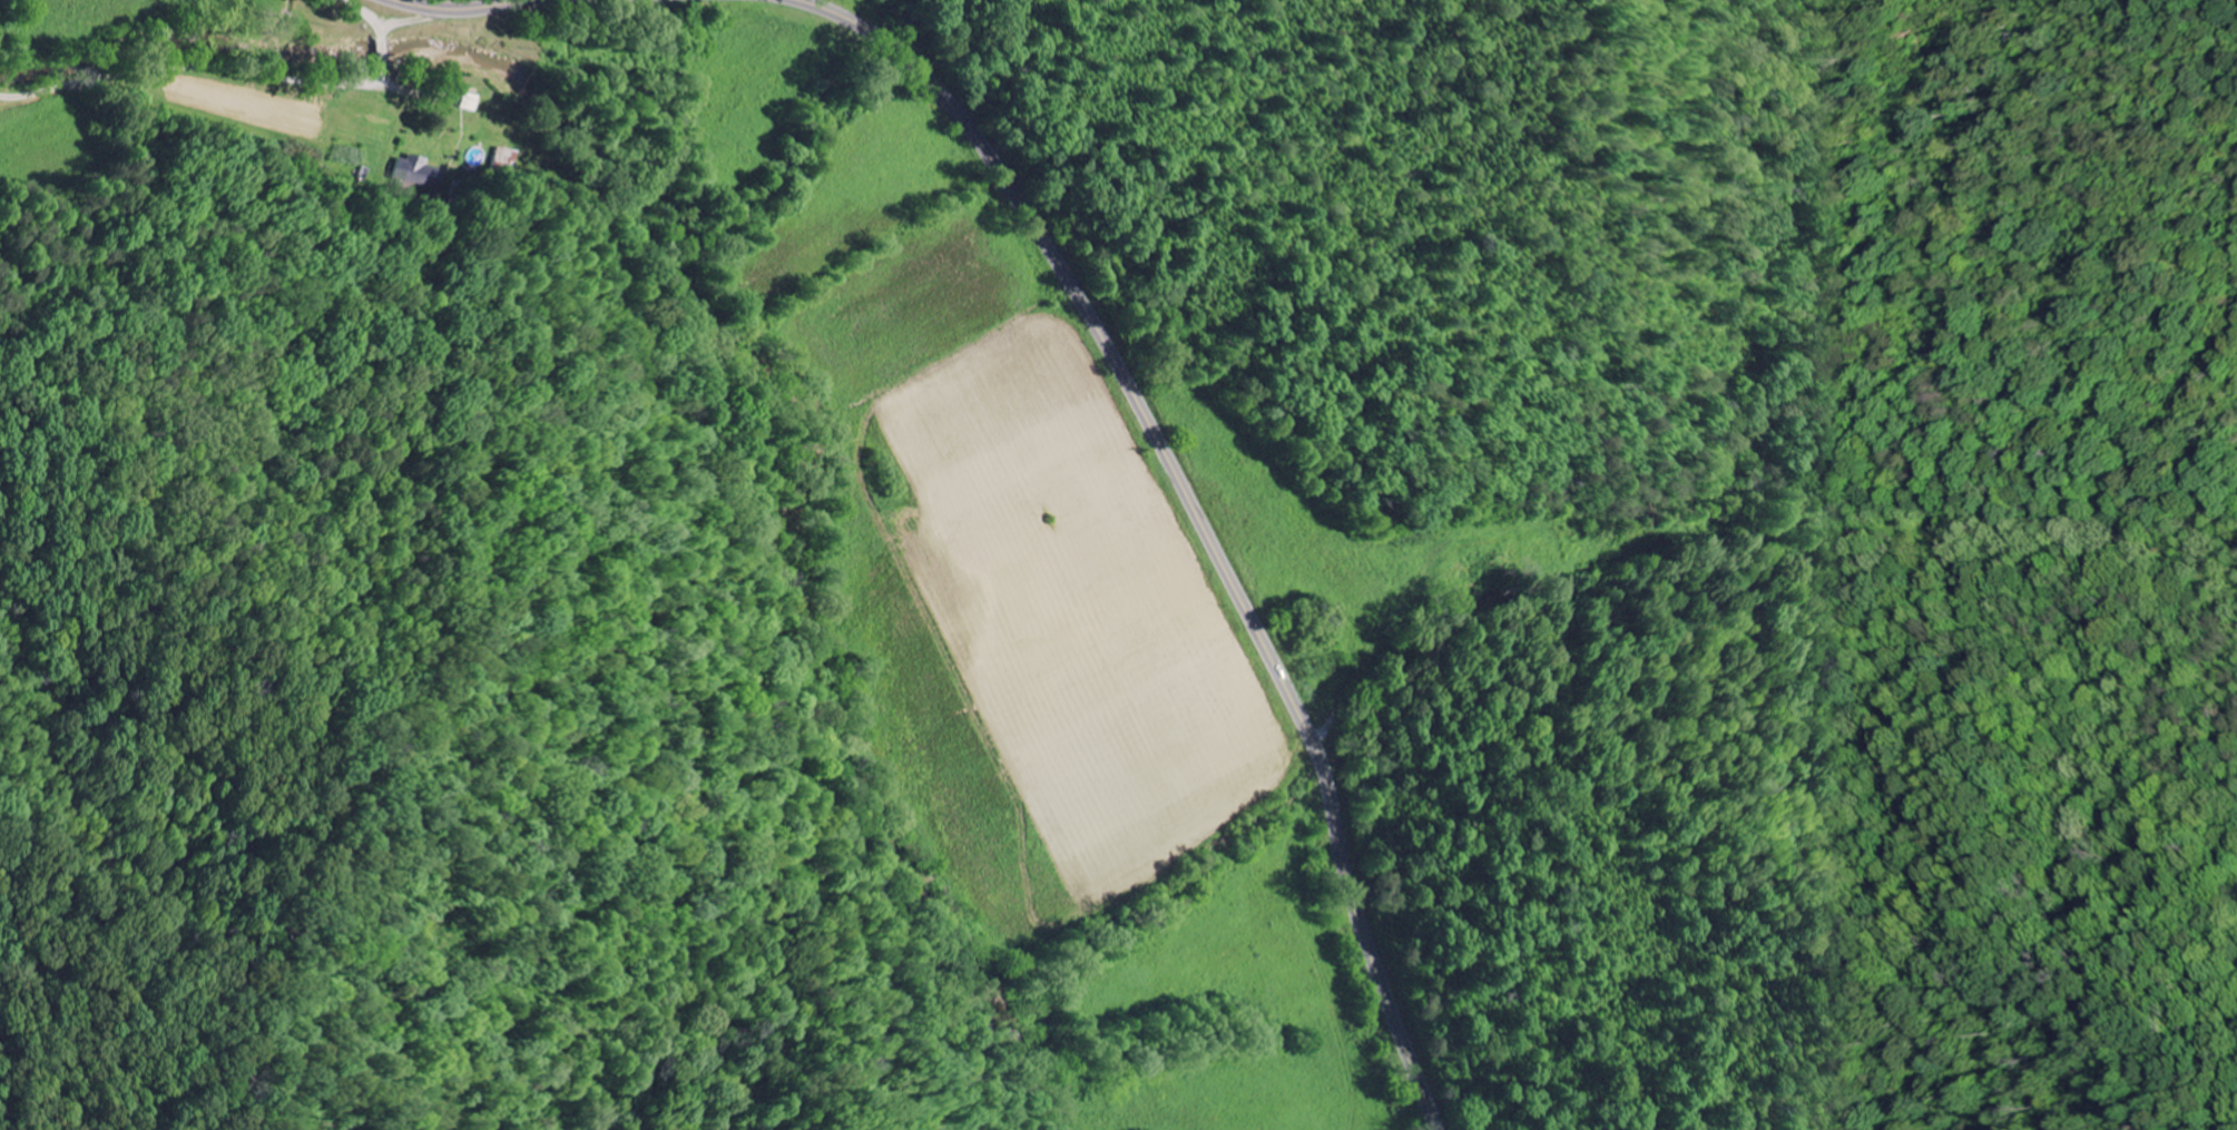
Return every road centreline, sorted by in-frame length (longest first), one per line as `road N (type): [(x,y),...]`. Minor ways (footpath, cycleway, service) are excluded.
road 1 (tertiary): [(1439,1129),(1356,910),(1314,743),(1083,302),(934,85),(885,40),(798,0)]
road 2 (residential): [(352,0),(405,37),(413,67),(405,83),(159,61),(0,95)]
road 3 (tertiary): [(541,0),(475,9),(392,0)]

